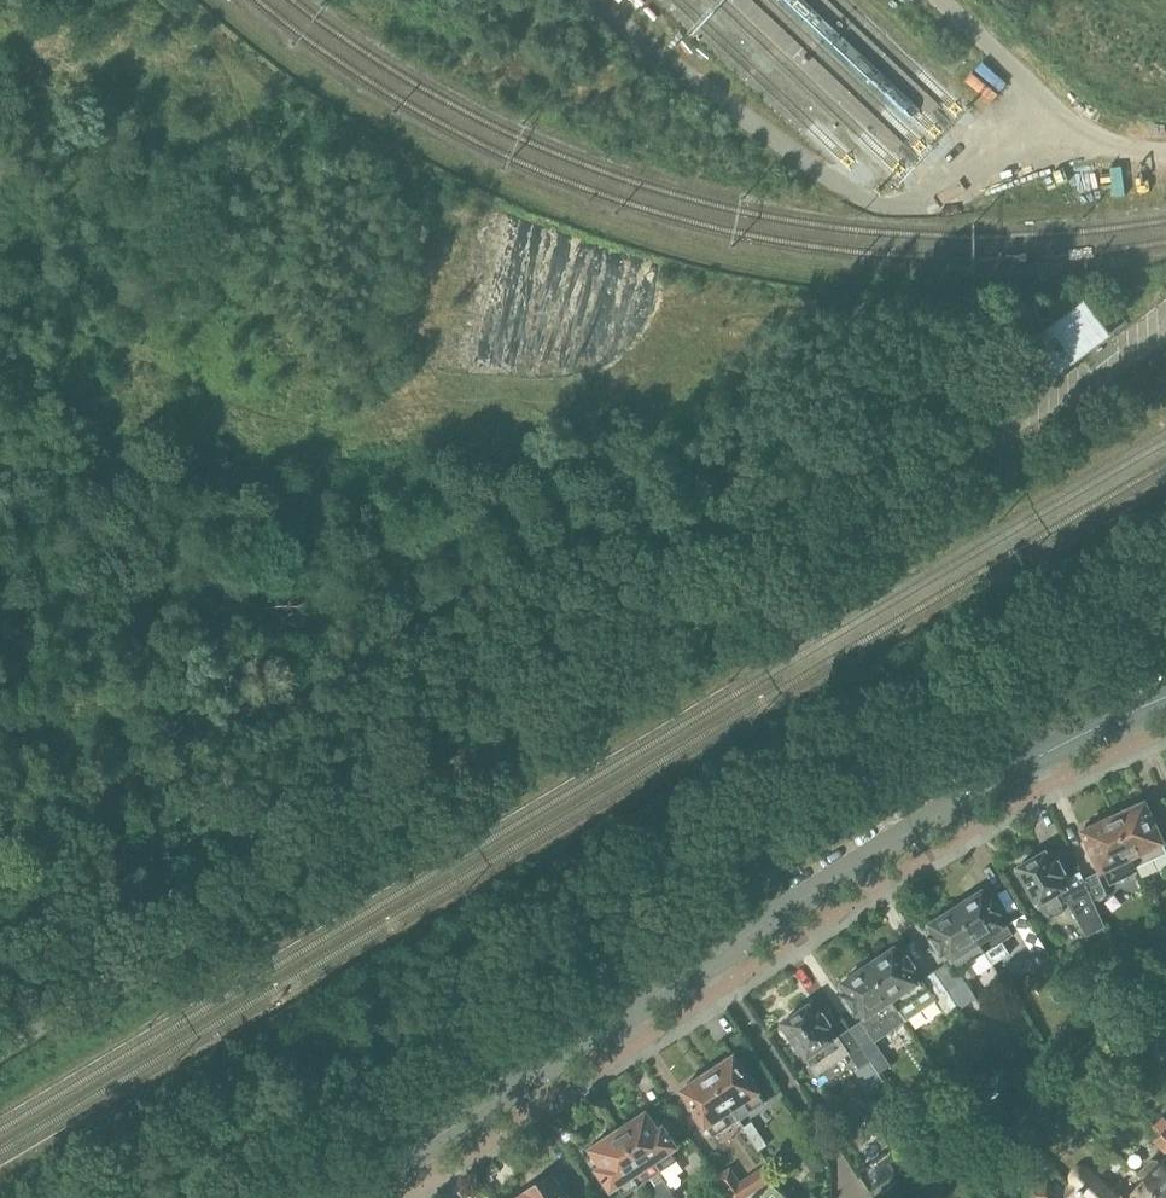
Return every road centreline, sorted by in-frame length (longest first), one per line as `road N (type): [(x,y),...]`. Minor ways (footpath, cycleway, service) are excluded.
road 1 (secondary): [(348,1197),(960,809),(1165,703)]

